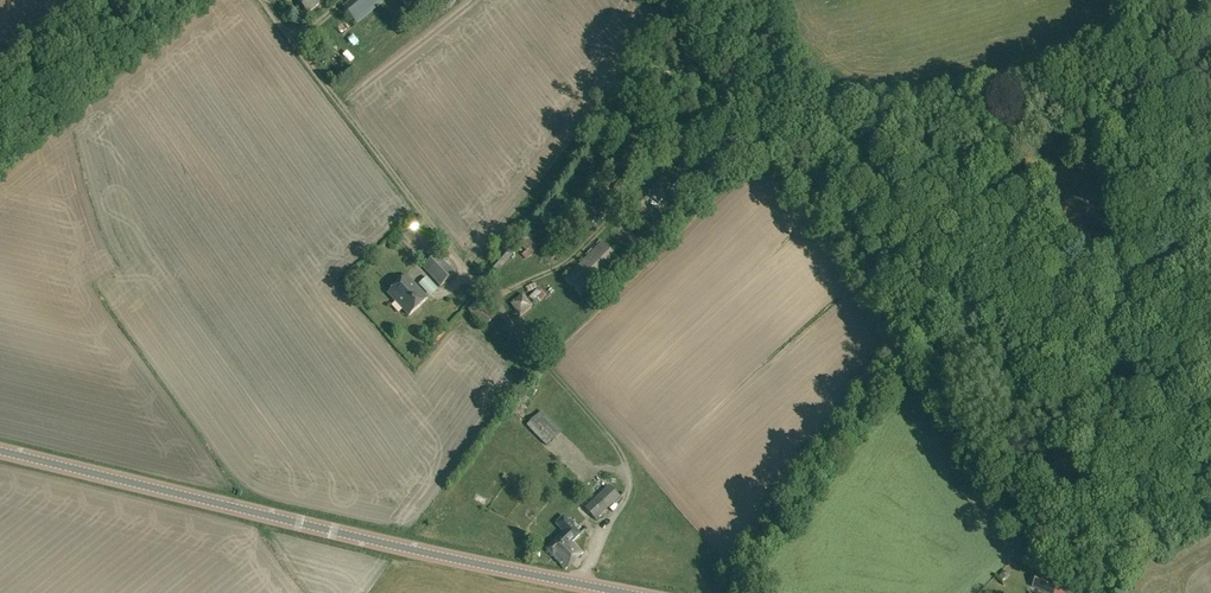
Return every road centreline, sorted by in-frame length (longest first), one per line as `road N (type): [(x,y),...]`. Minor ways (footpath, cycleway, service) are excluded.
road 1 (track): [(723,592),(918,347),(1055,207),(1109,184),(1210,207)]
road 2 (primary): [(629,592),(0,451)]
road 3 (tertiary): [(0,124),(152,0)]

